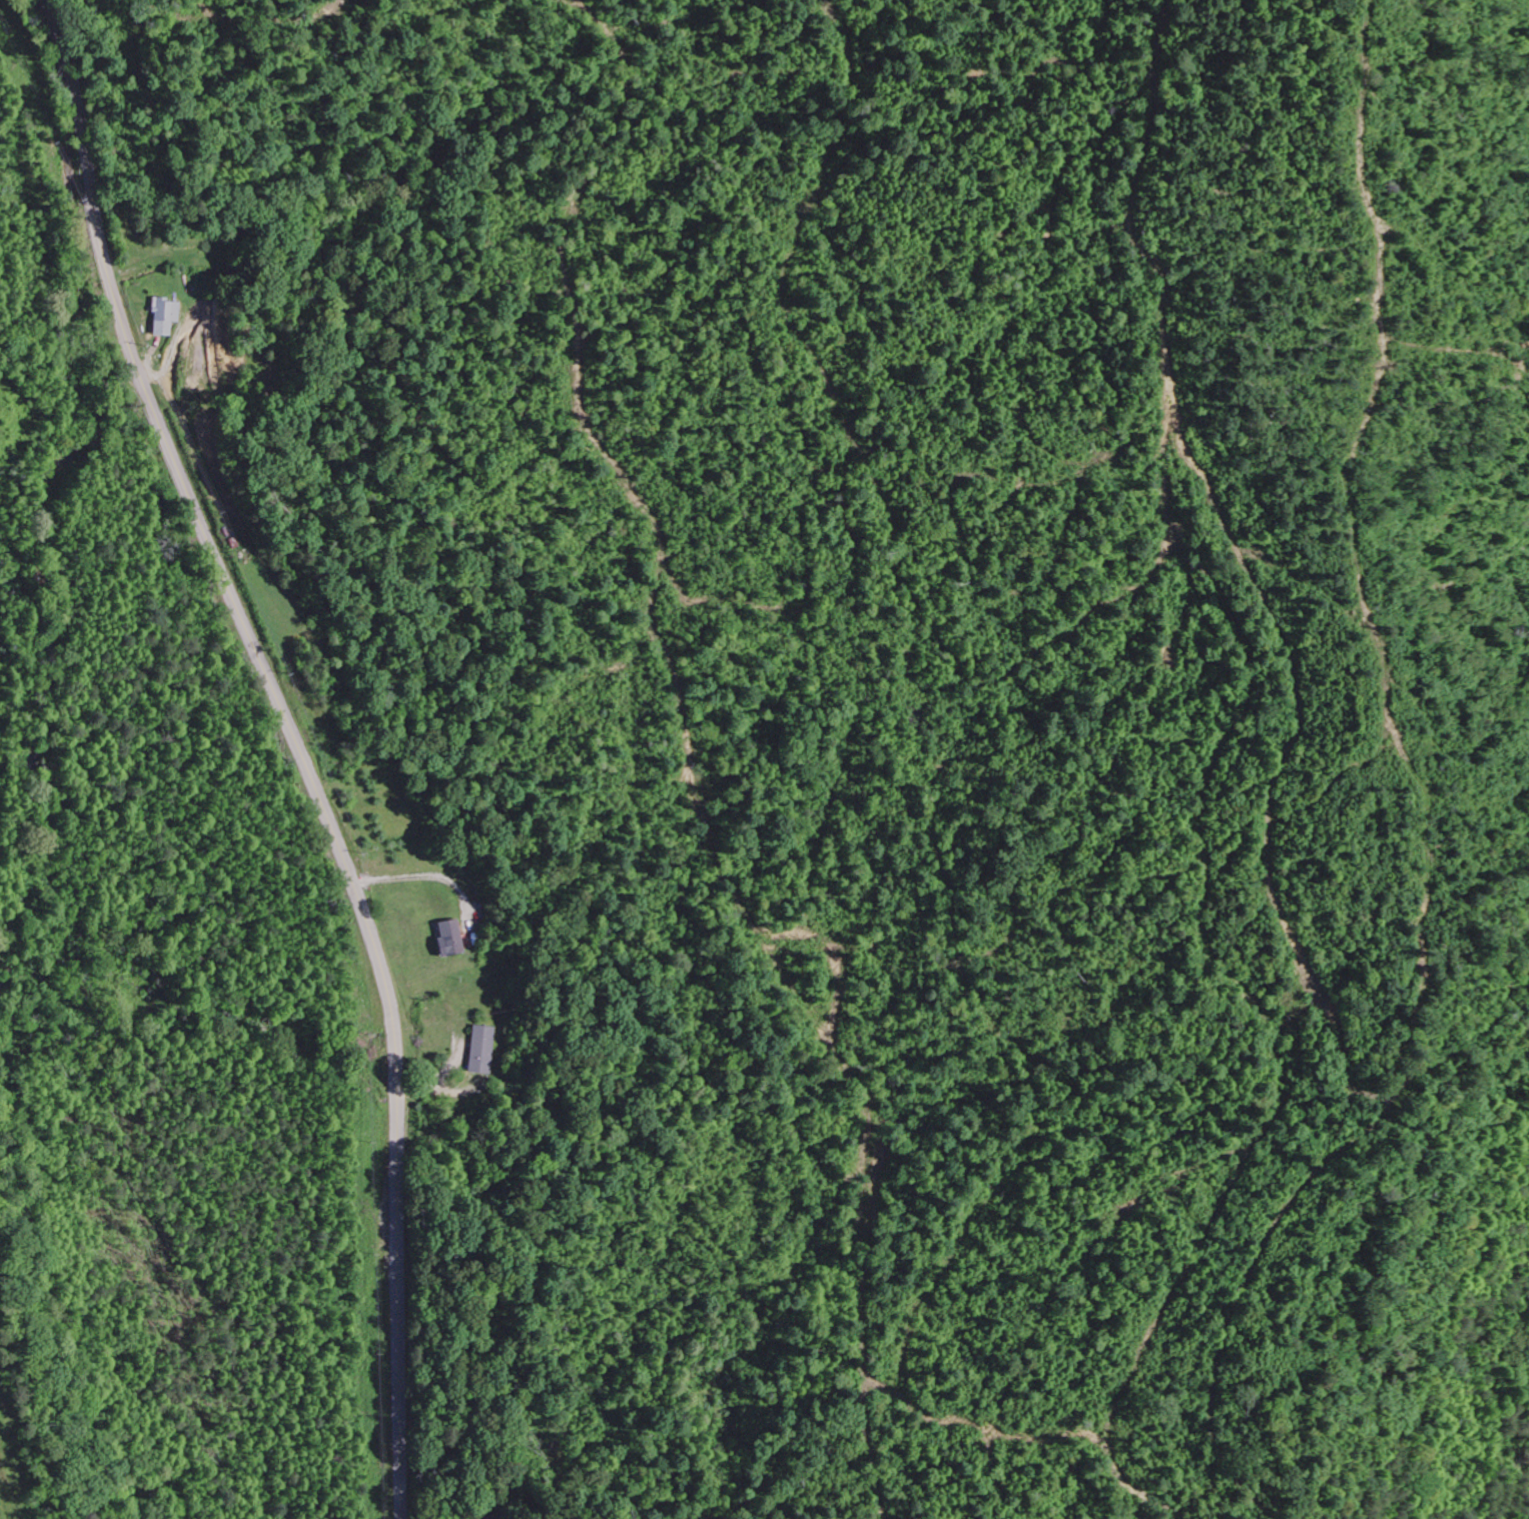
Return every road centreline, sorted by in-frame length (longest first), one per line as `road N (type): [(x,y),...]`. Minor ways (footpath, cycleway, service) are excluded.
road 1 (tertiary): [(403,1518),(394,1010),(341,845),(140,367),(106,260),(74,76),(44,0)]

